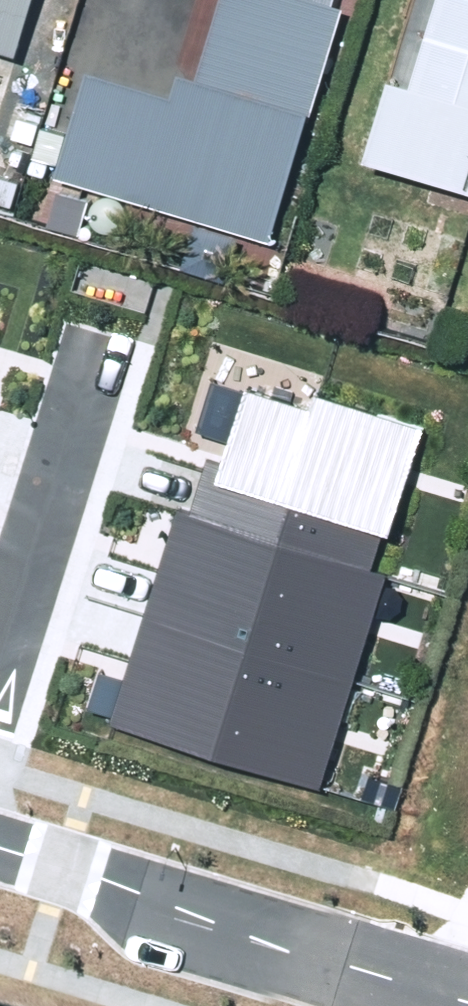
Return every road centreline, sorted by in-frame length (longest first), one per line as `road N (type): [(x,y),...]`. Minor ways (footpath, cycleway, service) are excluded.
road 1 (residential): [(93,350),(0,674)]
road 2 (residential): [(0,847),(300,938)]
road 3 (residential): [(467,991),(300,938)]

